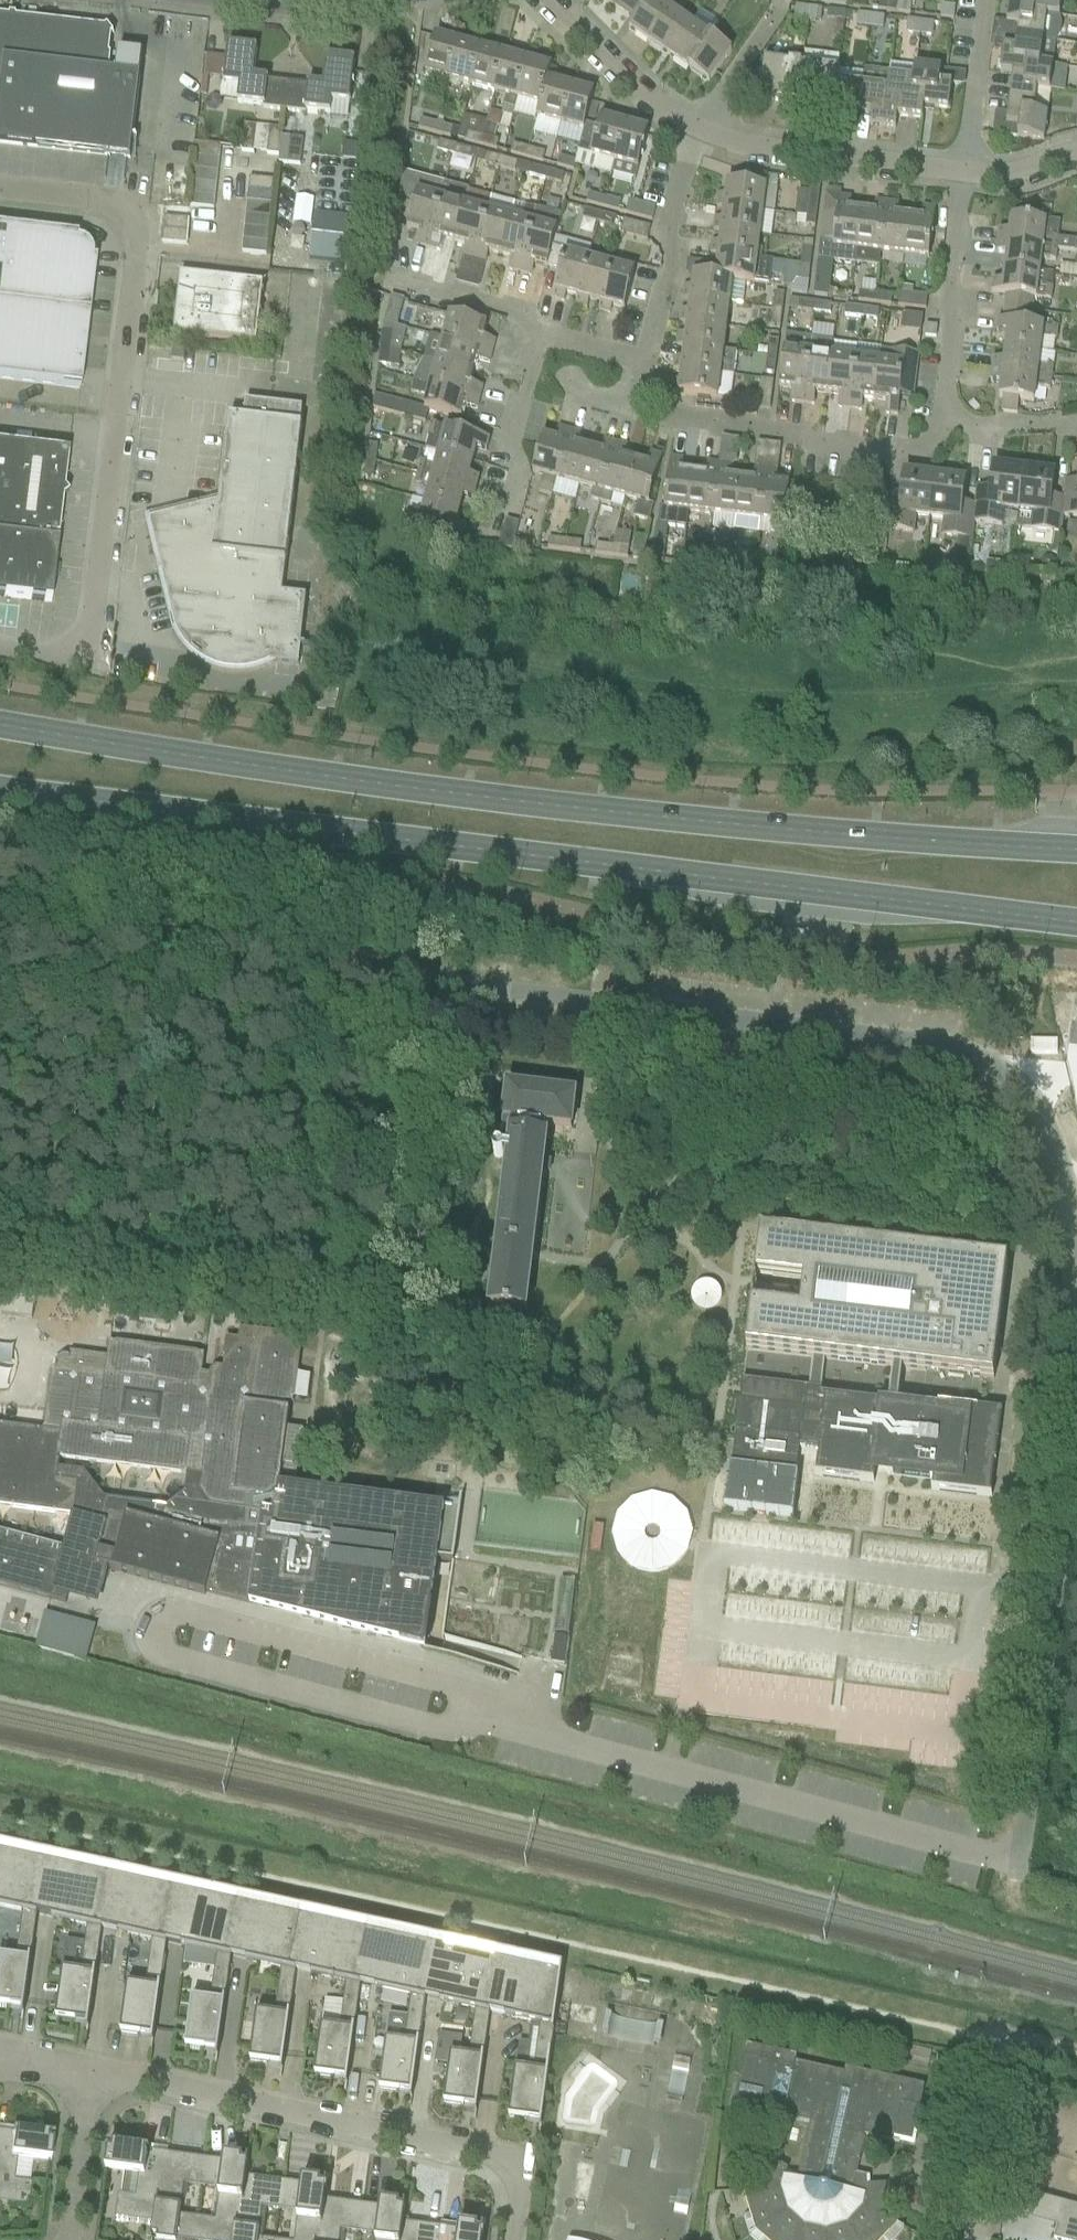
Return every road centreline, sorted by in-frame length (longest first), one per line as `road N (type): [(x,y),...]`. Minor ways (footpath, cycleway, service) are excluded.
road 1 (unclassified): [(1076,1229),(1040,1106),(992,1058),(962,1048),(0,928)]
road 2 (primary): [(1076,852),(969,850),(386,788),(0,726)]
road 3 (primary): [(0,793),(1076,925)]
road 4 (unclassified): [(988,1854),(1019,1863),(1076,1374)]
road 5 (residential): [(516,2239),(519,2184),(502,2160),(88,2067)]
road 6 (residential): [(135,236),(138,261),(95,629),(83,651),(59,660),(0,652)]
road 7 (residential): [(945,430),(918,453),(801,441),(662,412),(645,392),(648,368)]
road 8 (residential): [(945,430),(961,173)]
road 9 (residential): [(961,173),(713,138)]
road 10 (residential): [(648,368),(713,138)]
road 11 (residential): [(713,138),(655,105),(545,0)]
road 12 (unclassified): [(967,2239),(981,2100),(998,2043)]
road 13 (residential): [(496,516),(532,334)]
road 14 (residential): [(961,173),(985,0)]
road 15 (residential): [(72,2239),(88,2067)]
road 16 (residential): [(713,138),(781,0)]
road 17 (residential): [(532,334),(393,271)]
road 18 (residential): [(0,198),(101,210),(135,236)]
road 19 (residential): [(1076,416),(945,430)]
road 20 (residential): [(648,368),(599,363),(532,334)]

